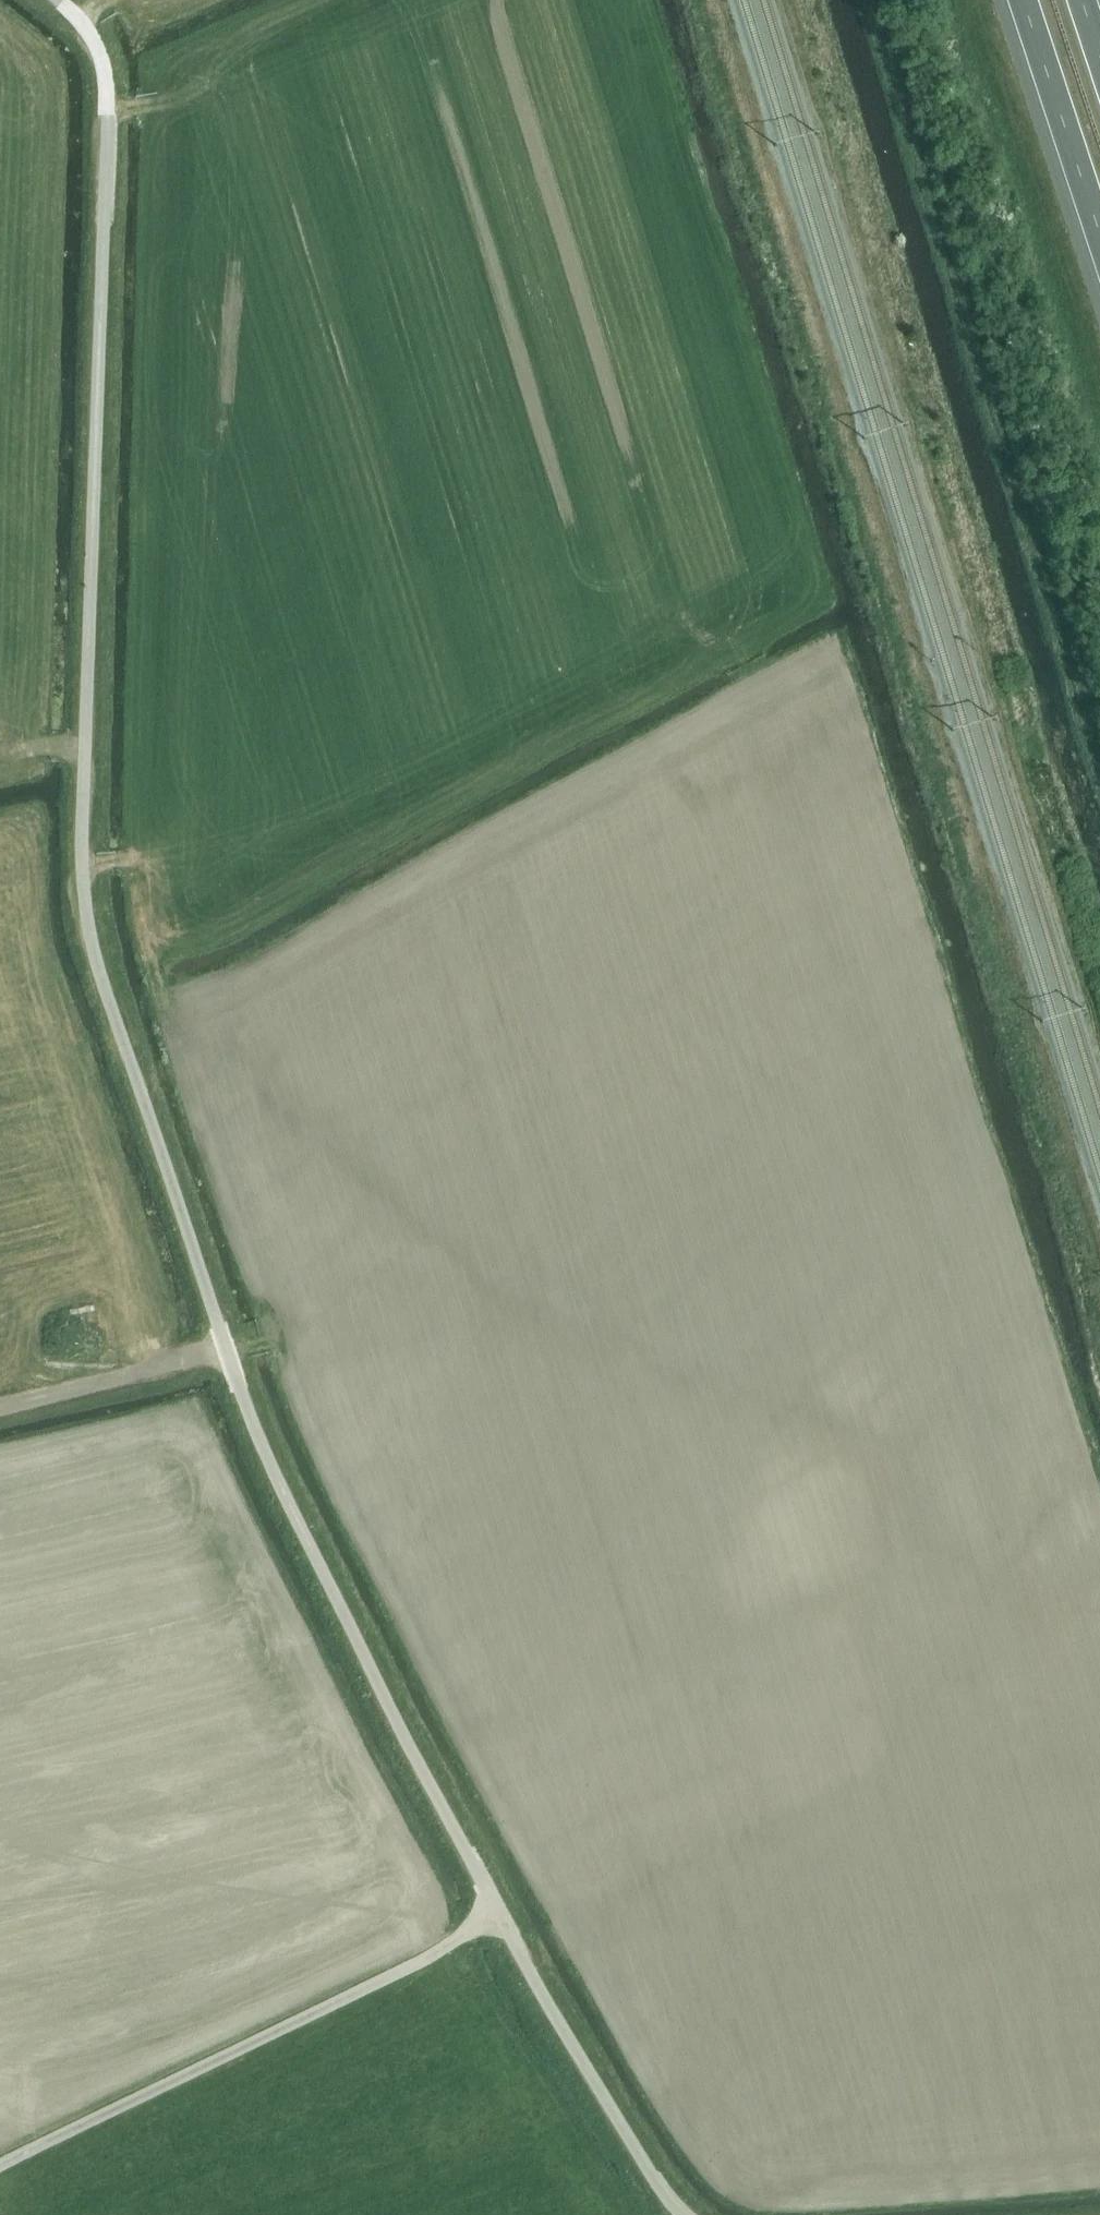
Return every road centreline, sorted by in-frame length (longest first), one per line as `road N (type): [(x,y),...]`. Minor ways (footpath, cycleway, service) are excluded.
road 1 (motorway): [(1022,0),(1099,236)]
road 2 (track): [(0,1405),(227,1347)]

